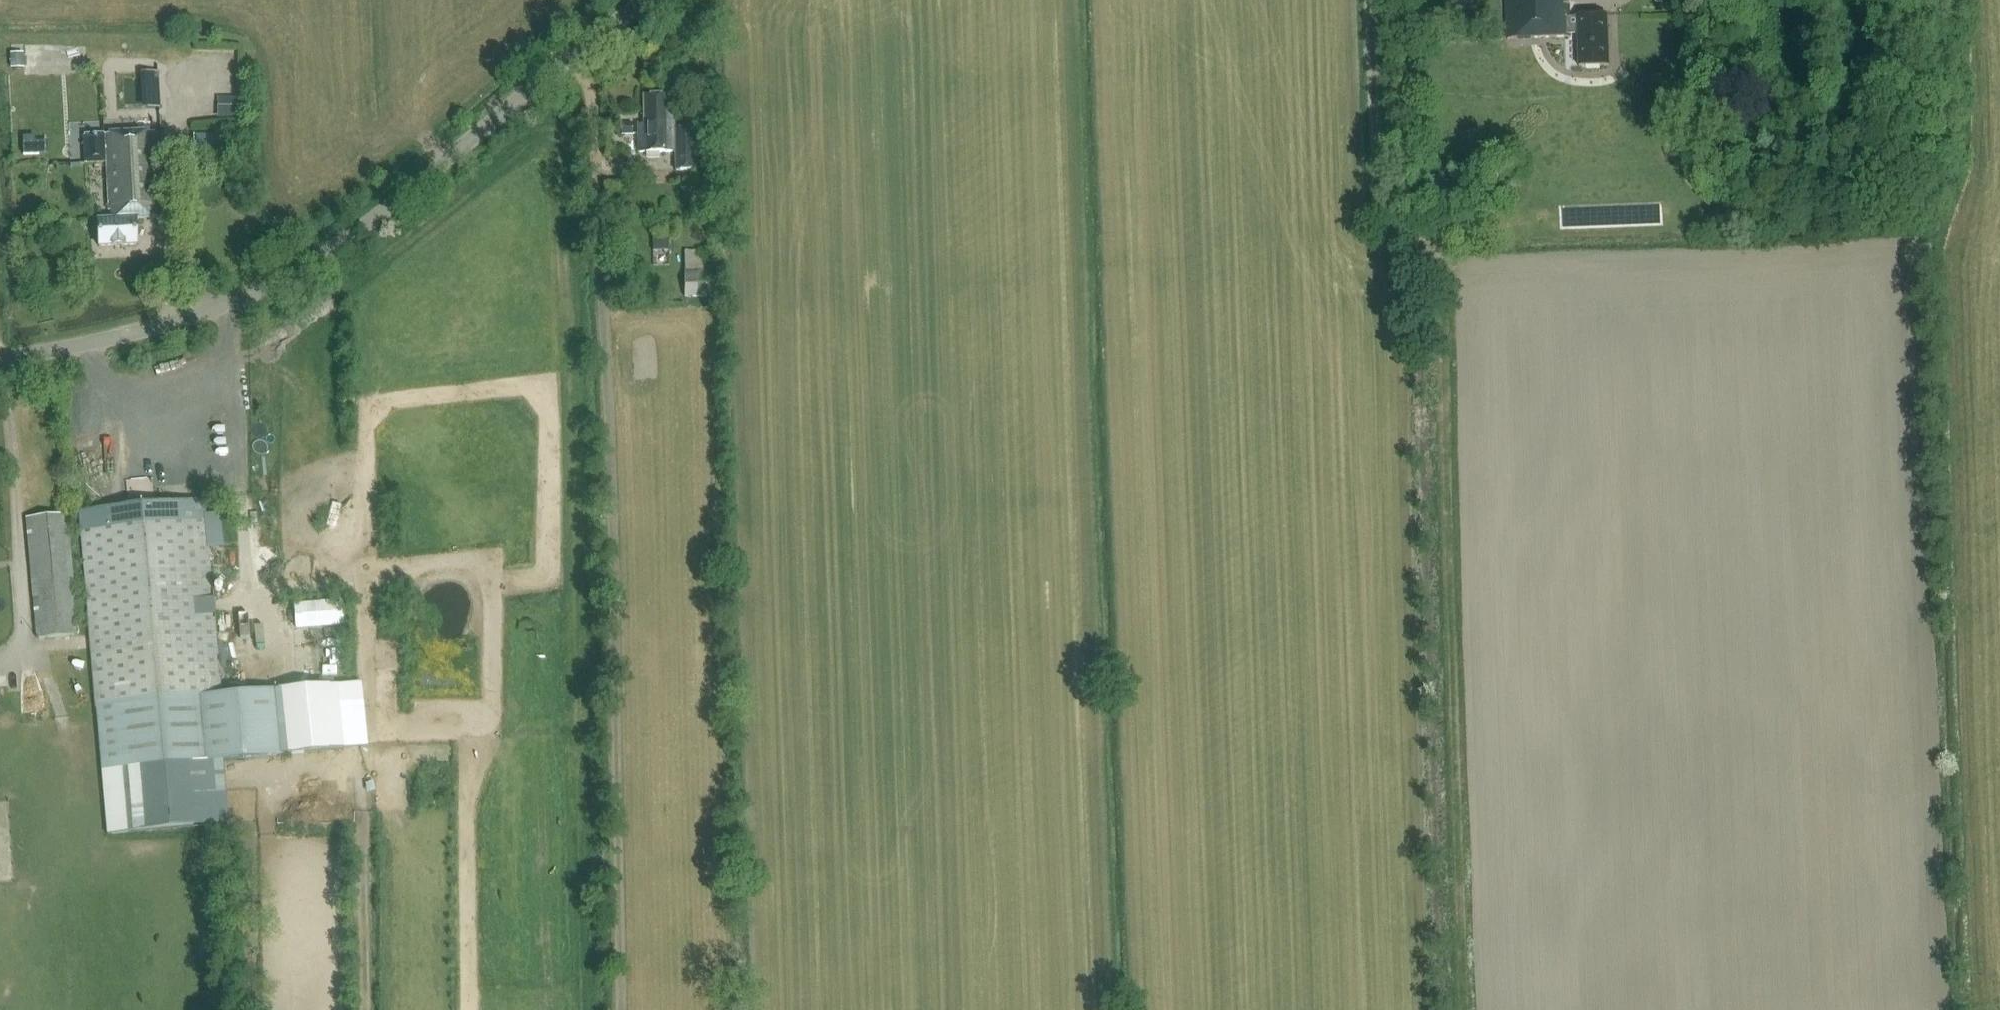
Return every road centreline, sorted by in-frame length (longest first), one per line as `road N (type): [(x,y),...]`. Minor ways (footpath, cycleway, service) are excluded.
road 1 (unclassified): [(0,358),(148,329),(252,296),(301,270),(646,0)]

